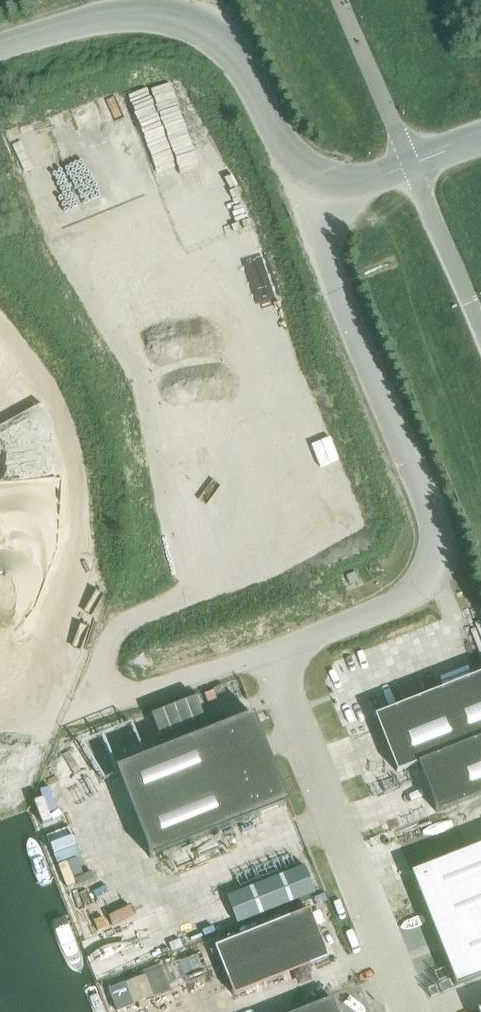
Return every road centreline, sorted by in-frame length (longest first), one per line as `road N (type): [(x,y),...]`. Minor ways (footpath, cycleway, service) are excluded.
road 1 (unclassified): [(308,205),(235,56),(196,25),(120,16),(0,53)]
road 2 (tertiary): [(480,325),(413,162)]

